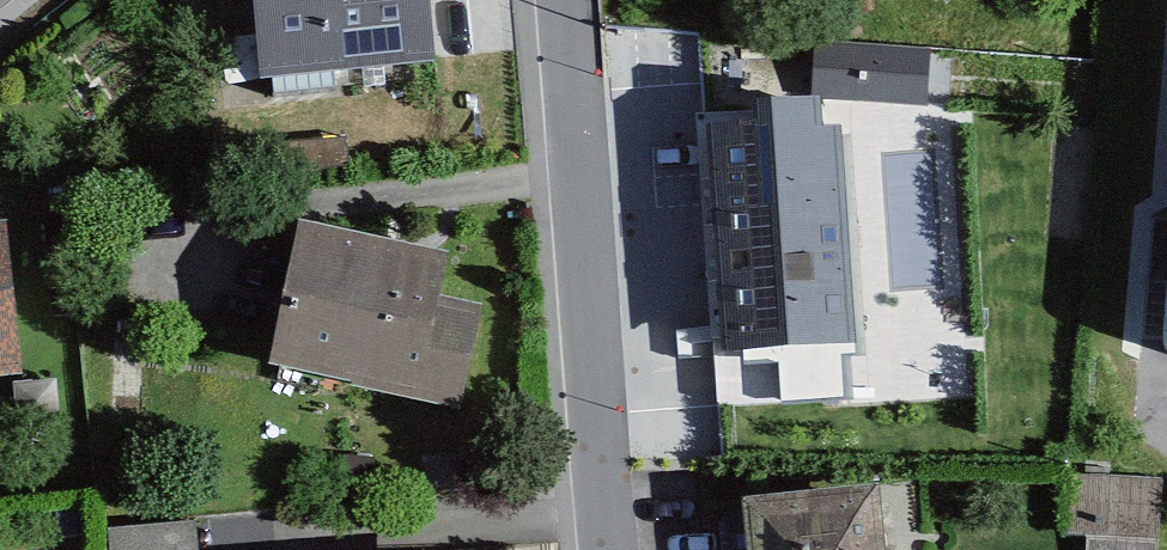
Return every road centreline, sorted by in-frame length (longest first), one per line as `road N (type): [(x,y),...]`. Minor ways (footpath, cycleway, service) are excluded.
road 1 (residential): [(610,549),(567,0)]

